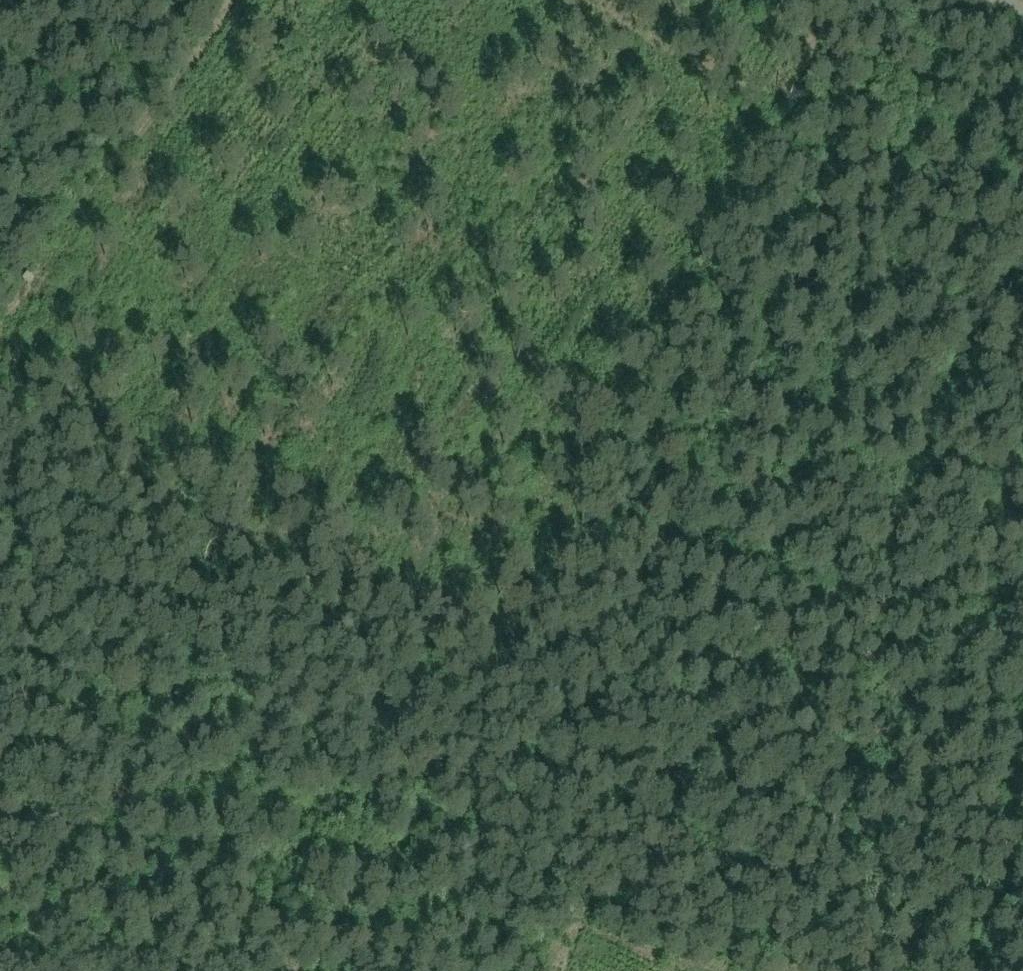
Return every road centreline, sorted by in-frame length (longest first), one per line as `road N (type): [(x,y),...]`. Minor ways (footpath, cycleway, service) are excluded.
road 1 (track): [(0,895),(169,970)]

